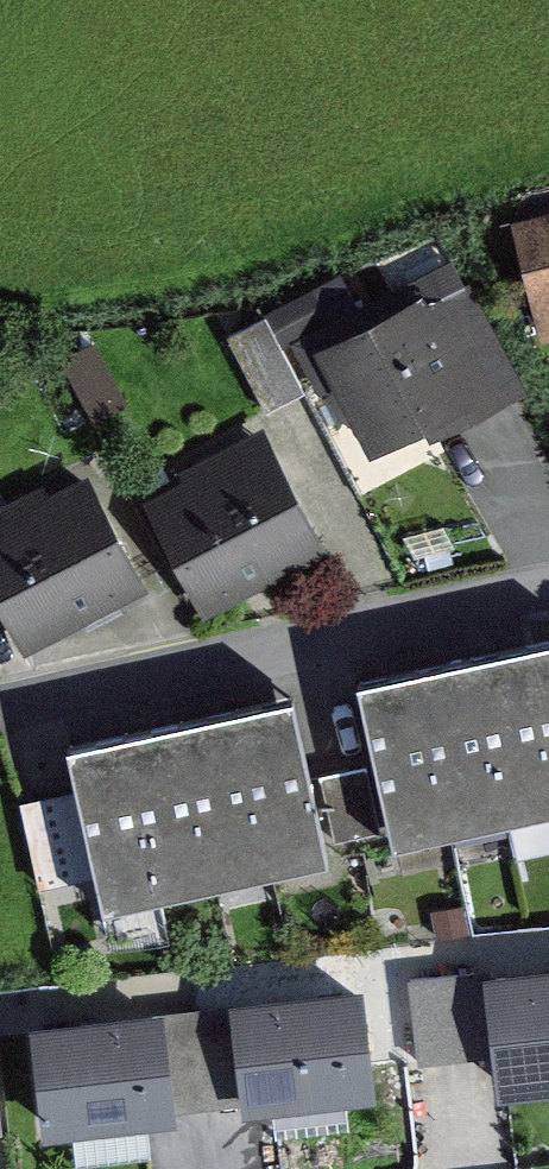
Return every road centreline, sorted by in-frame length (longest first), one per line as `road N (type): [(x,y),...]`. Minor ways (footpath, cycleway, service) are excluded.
road 1 (residential): [(16,717),(548,591)]

